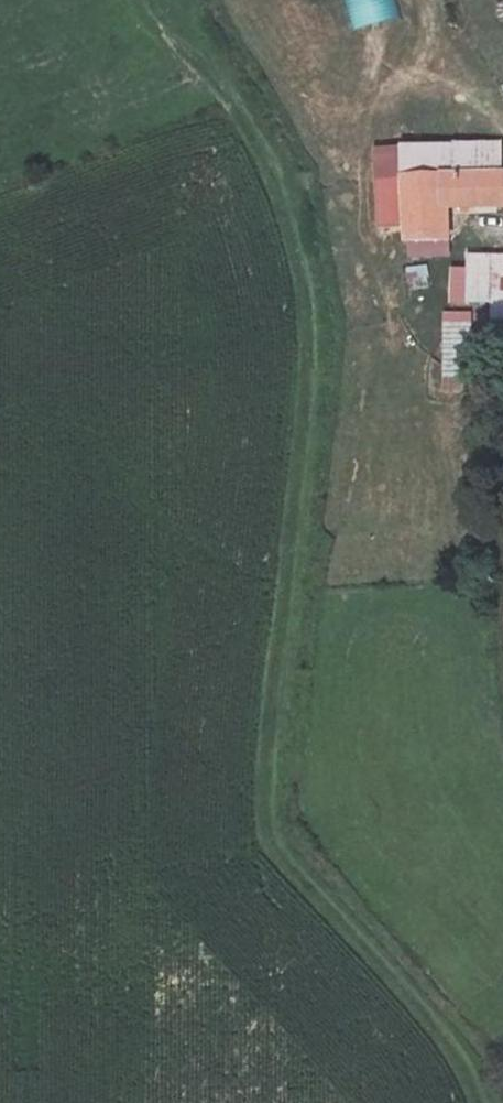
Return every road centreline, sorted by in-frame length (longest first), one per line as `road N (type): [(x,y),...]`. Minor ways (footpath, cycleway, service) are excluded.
road 1 (track): [(478,1102),(462,1059),(430,1015),(277,850),(267,820),(264,772),(307,403),(308,328),(293,236),(270,160),(209,72),(142,0)]

